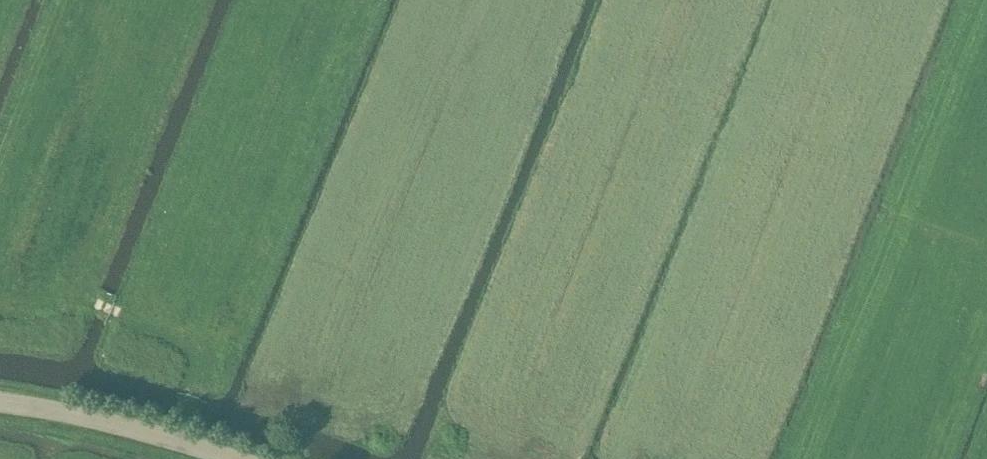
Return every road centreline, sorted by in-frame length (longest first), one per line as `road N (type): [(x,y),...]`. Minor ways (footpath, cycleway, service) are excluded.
road 1 (track): [(286,458),(467,0)]
road 2 (unclassified): [(0,406),(127,427),(226,458)]

